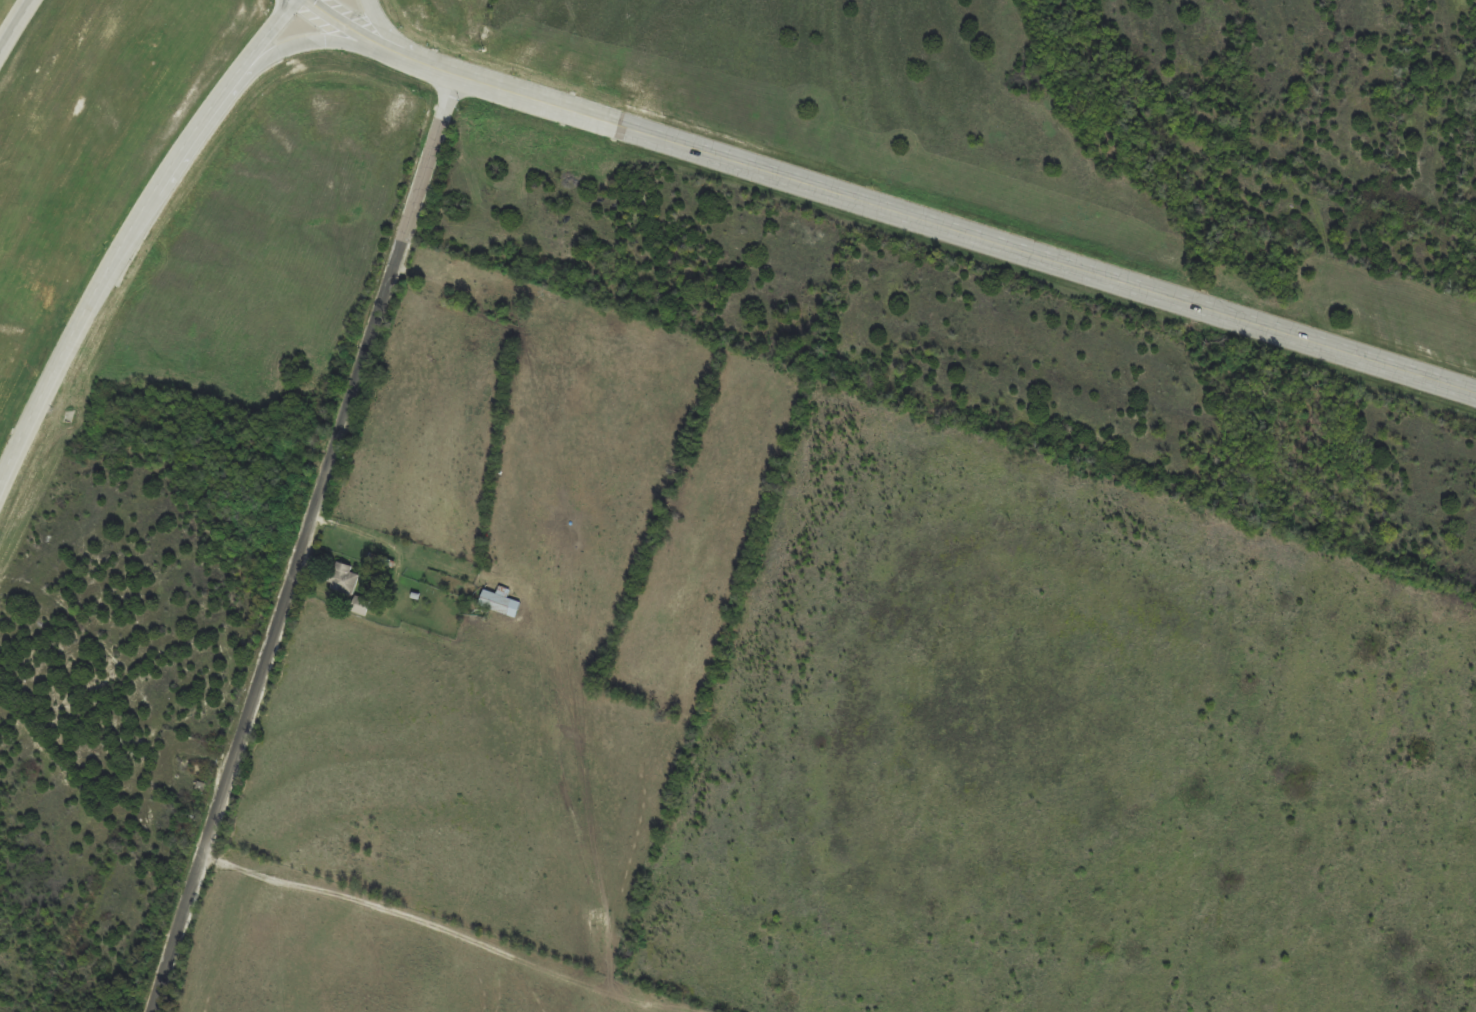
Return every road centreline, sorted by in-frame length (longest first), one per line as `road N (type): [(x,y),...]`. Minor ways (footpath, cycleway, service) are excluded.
road 1 (secondary): [(1475,395),(456,77),(310,0)]
road 2 (residential): [(151,1011),(456,77)]
road 3 (trunk): [(0,481),(96,290),(184,144),(290,0)]
road 4 (trunk): [(227,84),(300,45),(386,43)]

